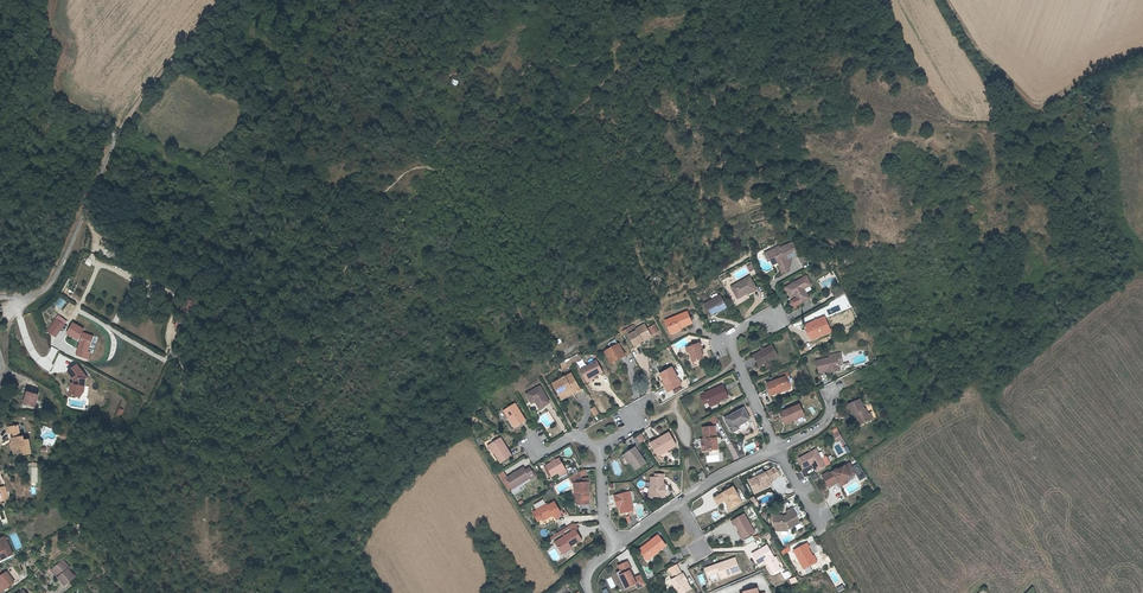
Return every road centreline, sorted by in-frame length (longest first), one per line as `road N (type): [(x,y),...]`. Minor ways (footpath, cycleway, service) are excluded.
road 1 (track): [(1142,50),(1034,104),(983,57),(944,0)]
road 2 (residential): [(123,126),(50,285),(29,298),(0,297)]
road 3 (residential): [(777,321),(772,314),(730,340),(777,449)]
road 4 (track): [(214,0),(123,126)]

